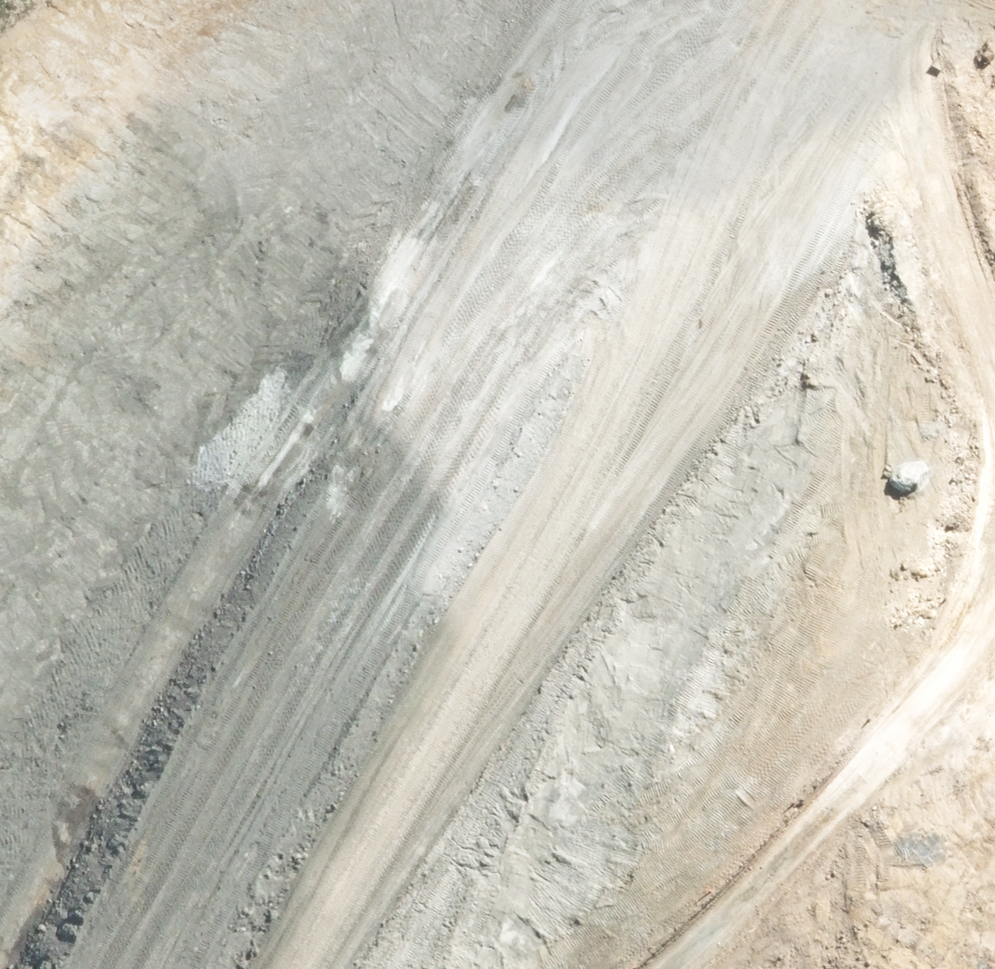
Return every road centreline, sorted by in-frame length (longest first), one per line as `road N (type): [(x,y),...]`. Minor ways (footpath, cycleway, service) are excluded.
road 1 (track): [(958,968),(910,915),(51,187),(0,155)]
road 2 (trunk): [(755,0),(489,380),(203,882),(162,968)]
road 3 (trunk): [(70,968),(274,569),(652,0)]
road 4 (track): [(371,968),(783,367),(928,0)]

